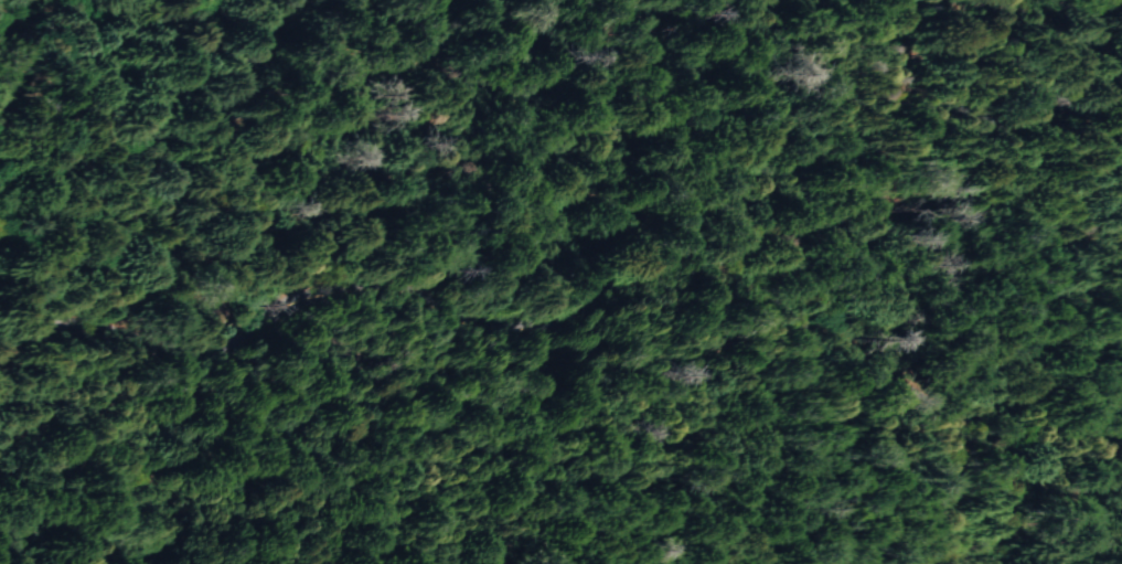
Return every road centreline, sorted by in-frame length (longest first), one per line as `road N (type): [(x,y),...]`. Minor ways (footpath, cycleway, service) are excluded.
road 1 (tertiary): [(104,328),(224,337),(405,290),(556,307),(672,276),(752,285),(896,364),(986,439),(1005,476),(1014,563)]

